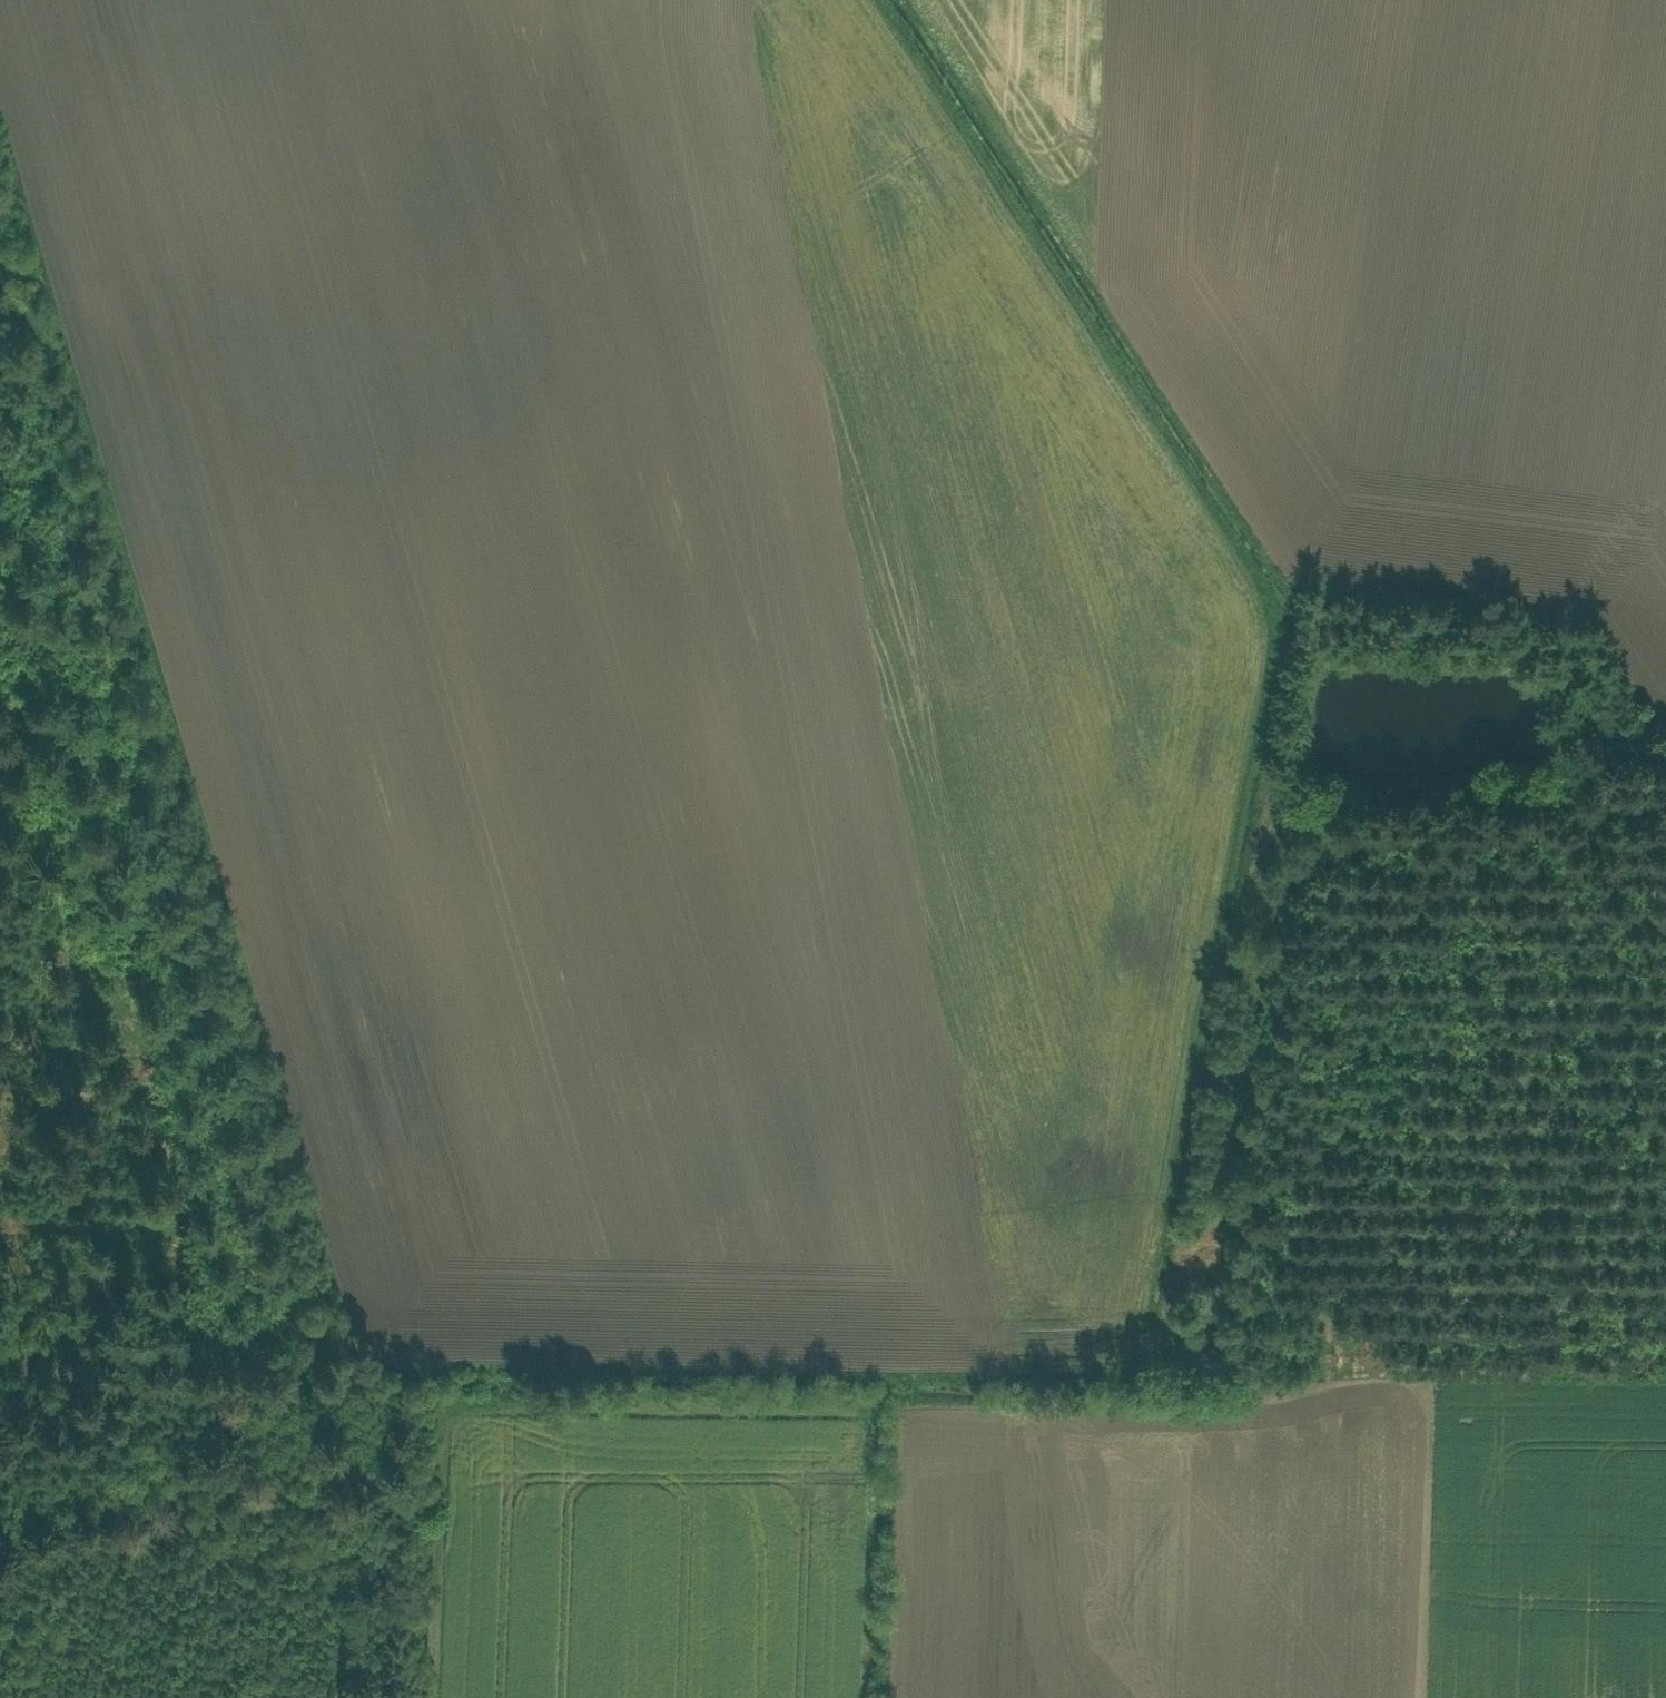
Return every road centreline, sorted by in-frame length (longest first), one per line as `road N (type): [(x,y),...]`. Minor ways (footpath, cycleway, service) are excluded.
road 1 (track): [(0,165),(330,1349)]

